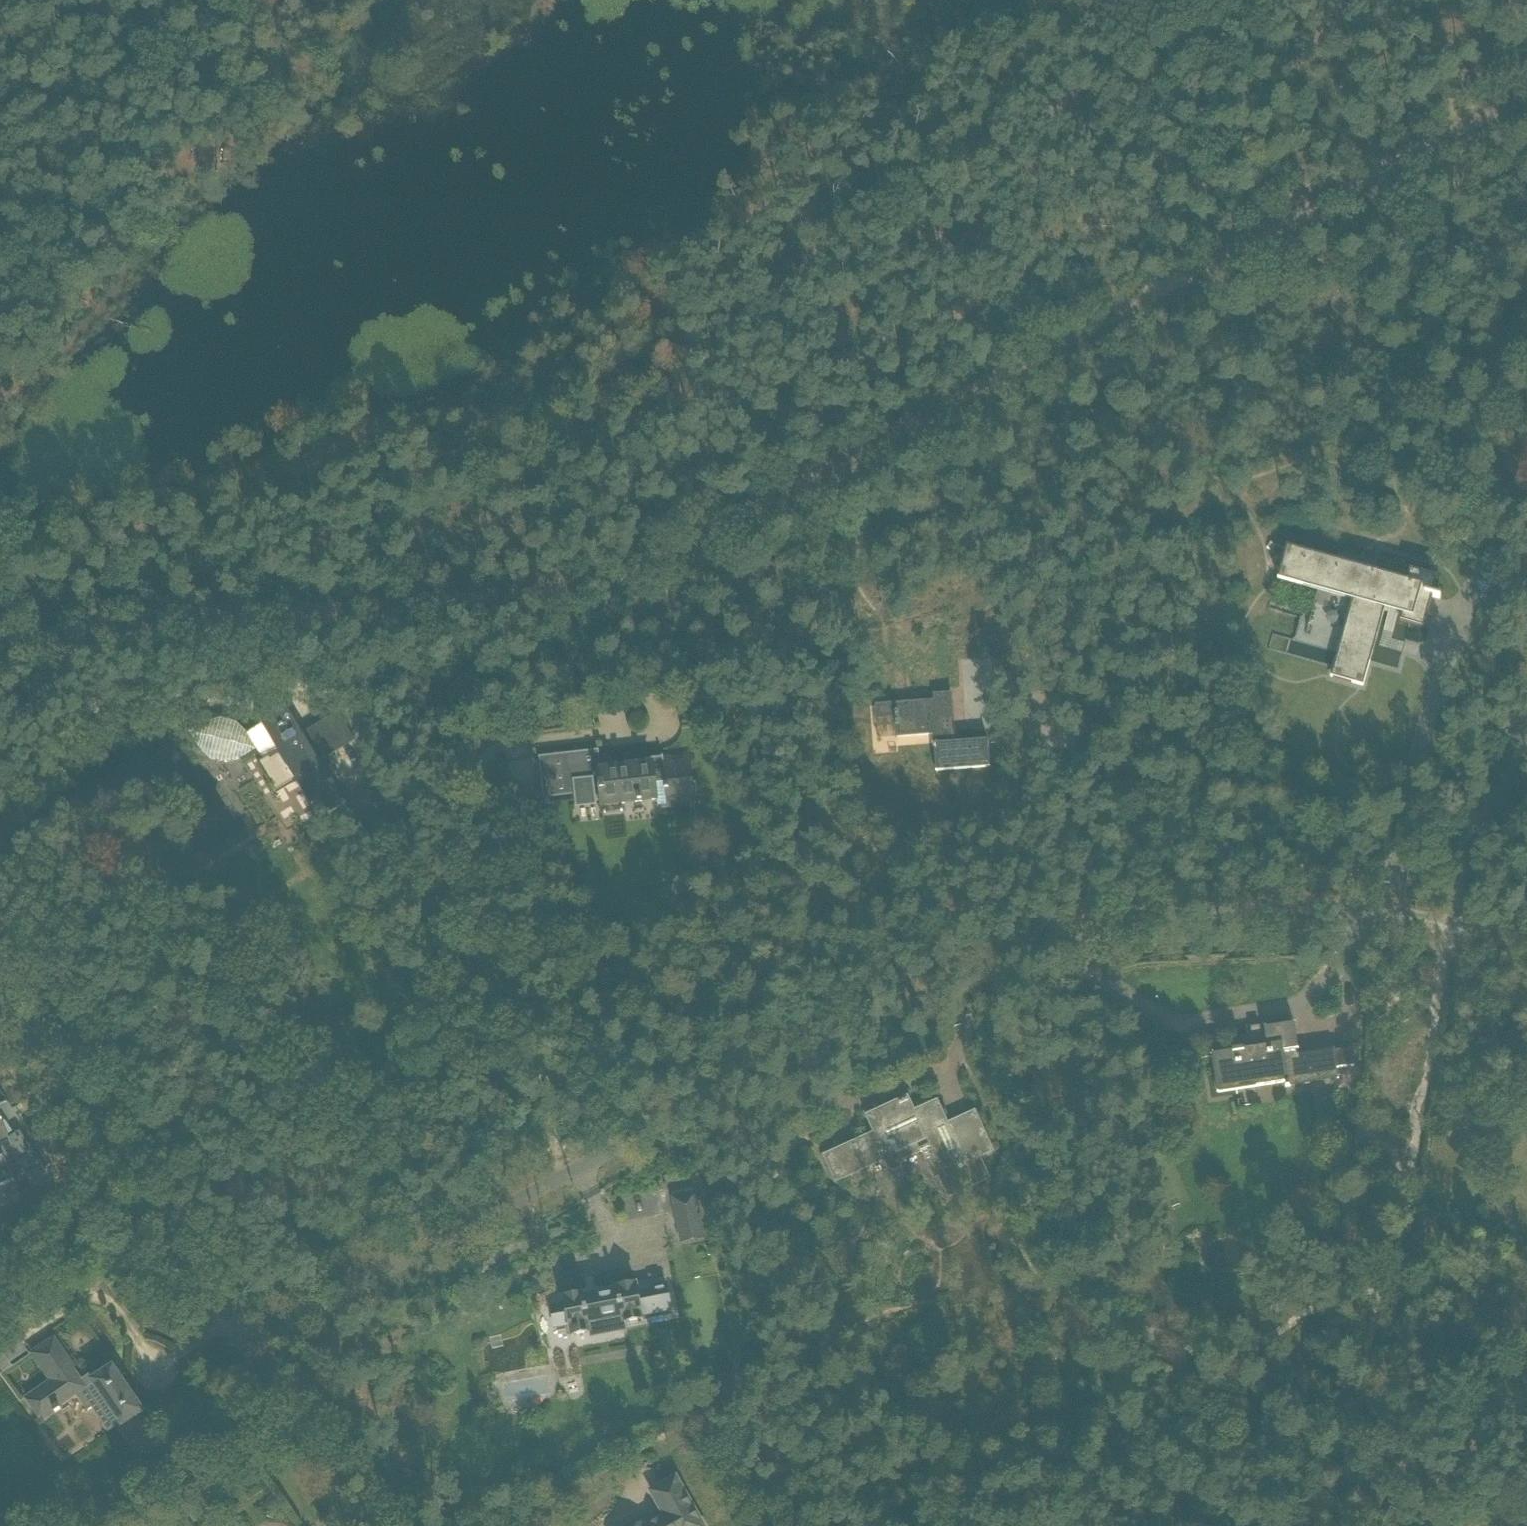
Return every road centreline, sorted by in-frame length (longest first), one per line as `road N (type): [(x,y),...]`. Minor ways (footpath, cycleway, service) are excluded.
road 1 (track): [(1526,91),(650,561),(552,591),(0,643)]
road 2 (unclassified): [(1526,943),(1449,922),(1313,906),(1195,913),(1105,937),(923,997),(819,1042),(249,1345)]
road 3 (residential): [(249,1345),(0,980)]
road 4 (track): [(1226,0),(1213,222),(1228,270)]
road 5 (residential): [(373,1525),(249,1345)]

